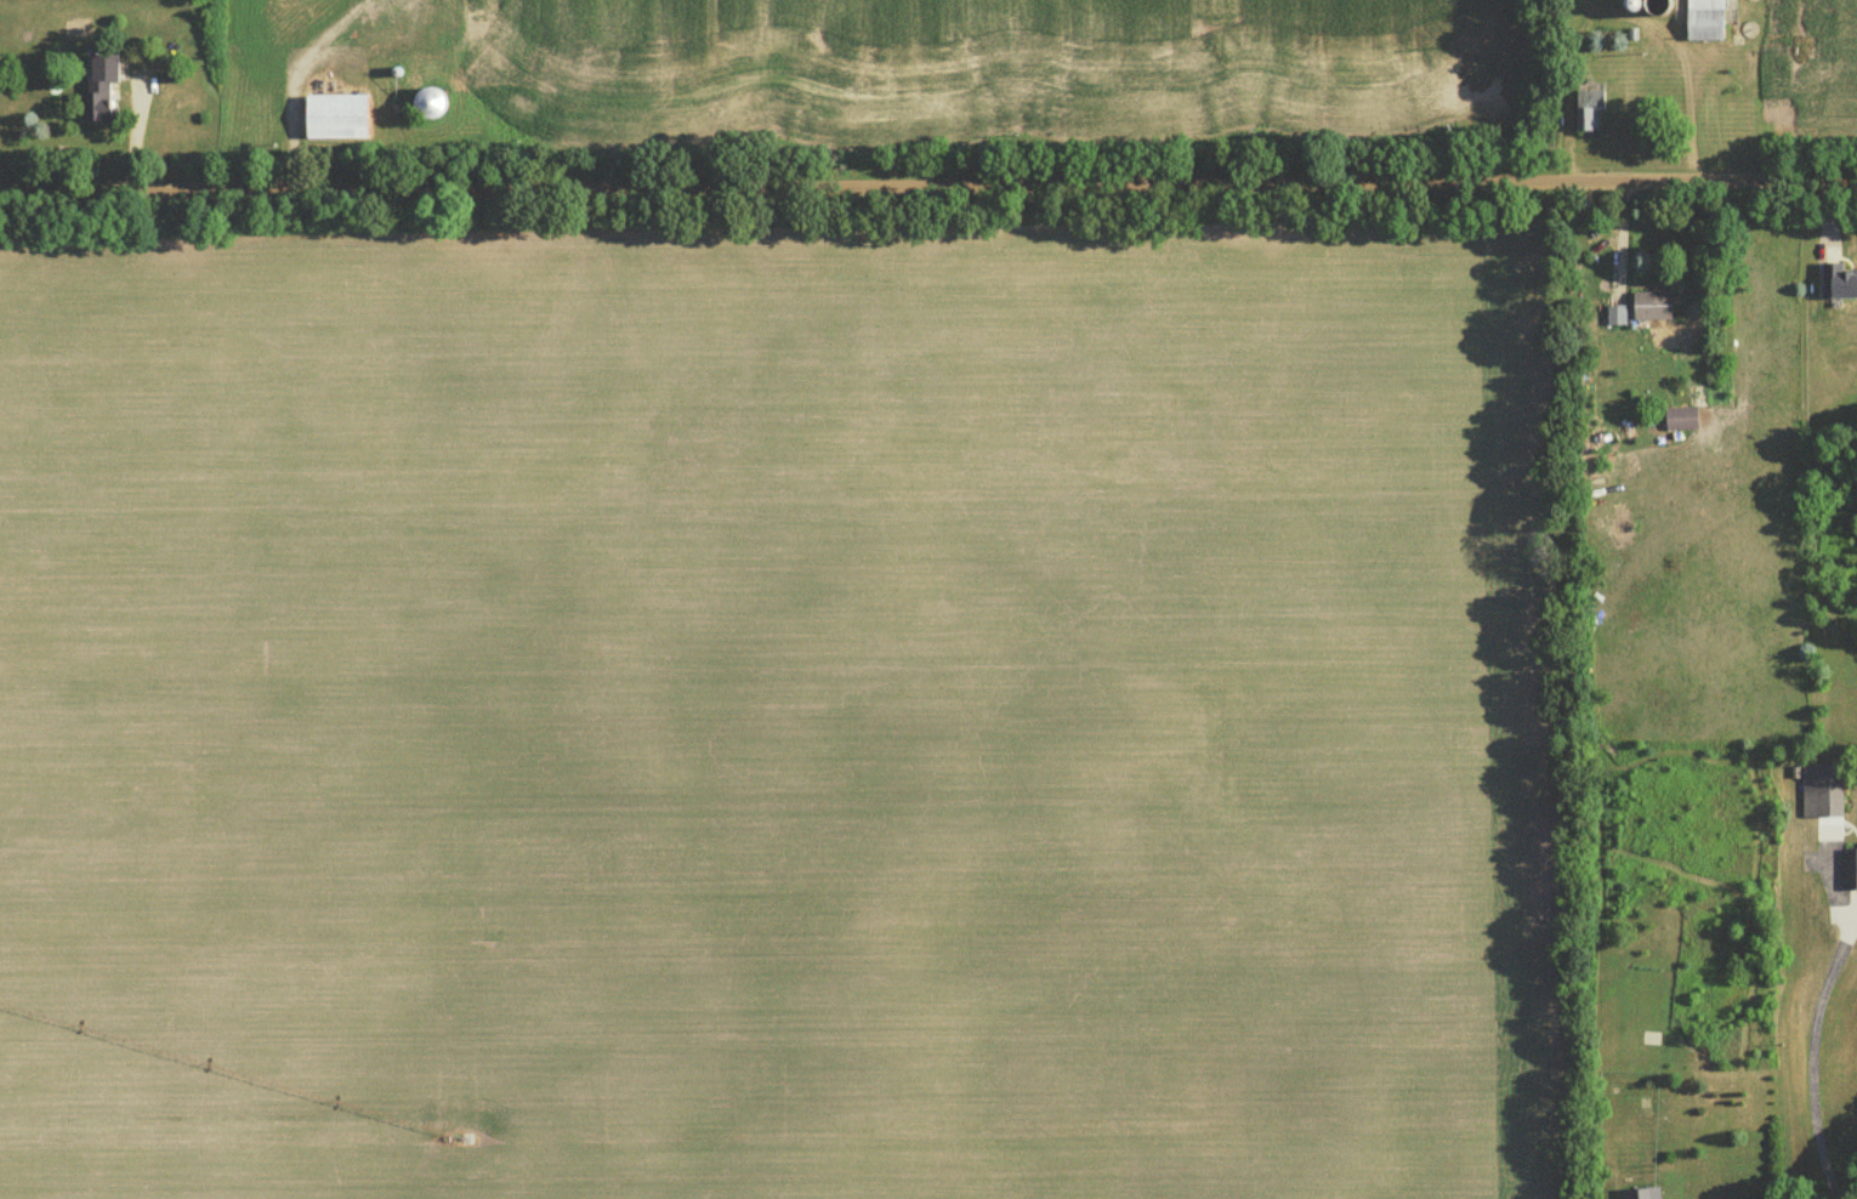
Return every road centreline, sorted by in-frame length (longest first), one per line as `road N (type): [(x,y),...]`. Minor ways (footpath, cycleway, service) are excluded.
road 1 (residential): [(0,193),(1856,178)]

